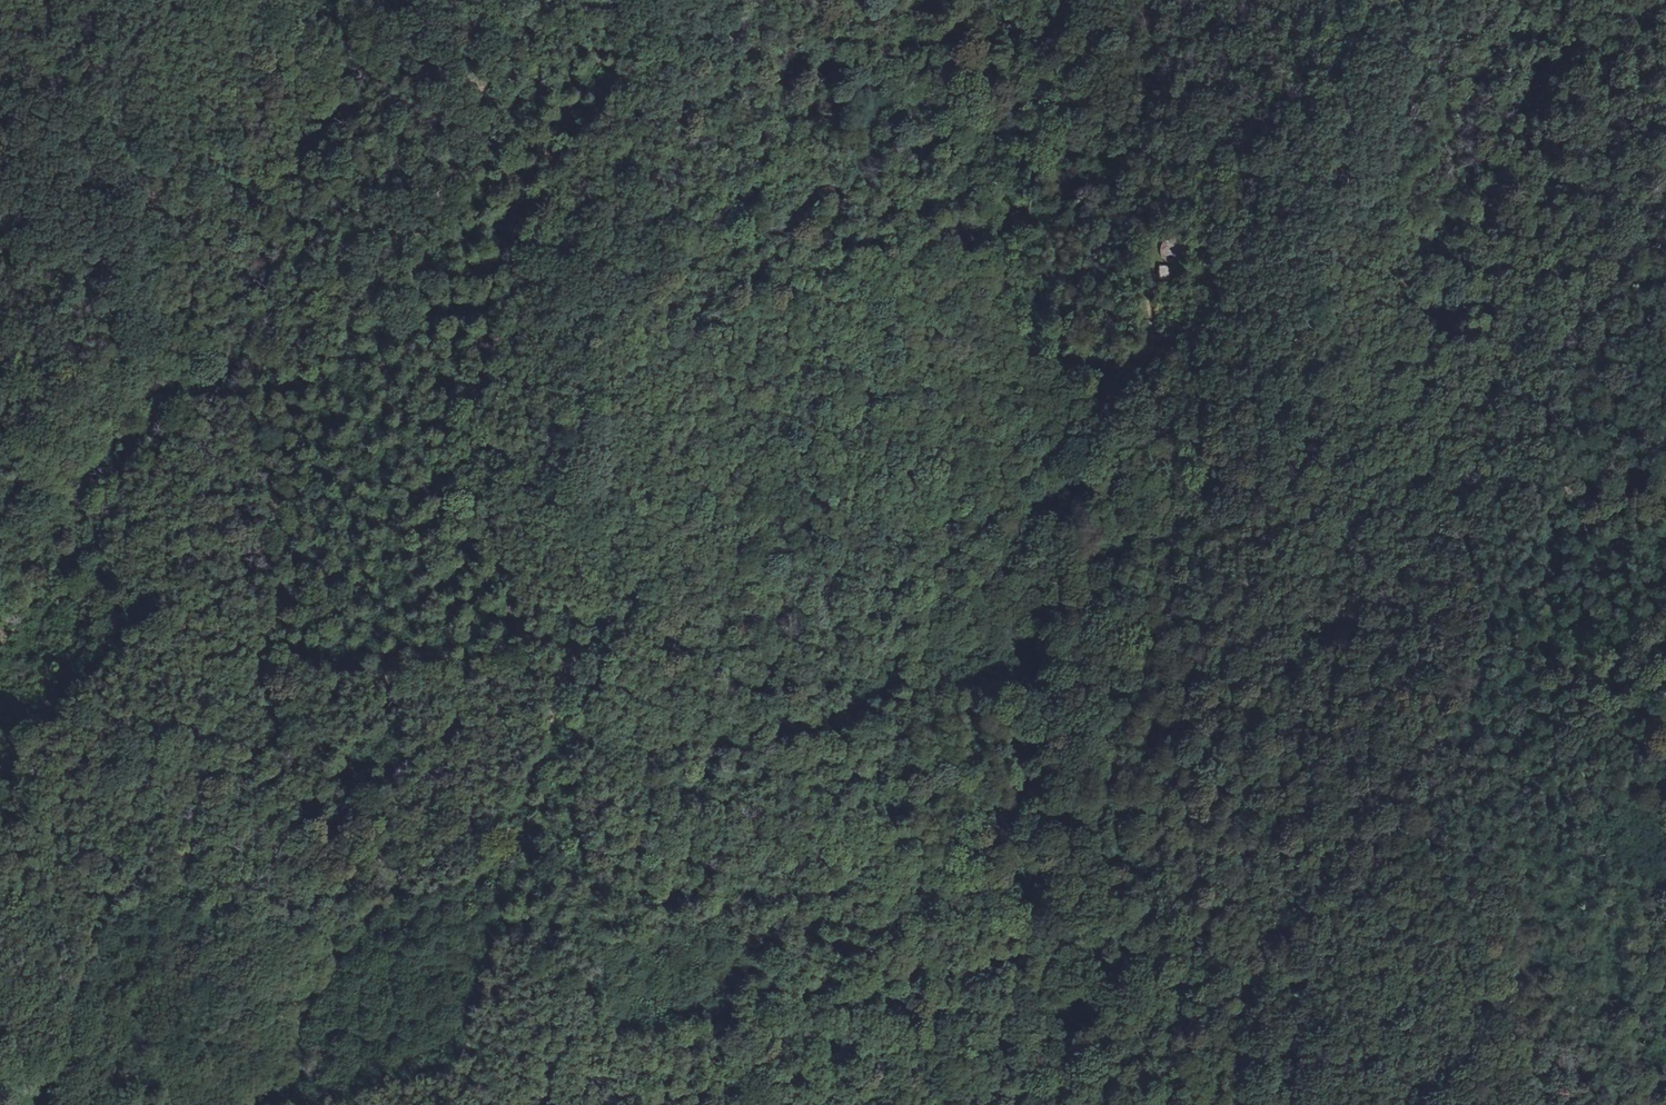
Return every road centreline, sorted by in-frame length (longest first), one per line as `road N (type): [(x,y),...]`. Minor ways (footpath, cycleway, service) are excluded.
road 1 (track): [(1043,1104),(1065,1036),(1083,917),(1099,876),(1150,618),(1152,561),(1132,465),(1052,397),(1004,305),(999,161),(1064,51),(1078,0)]
road 2 (track): [(1024,350),(1075,363),(1140,351),(1153,330),(1148,289)]

